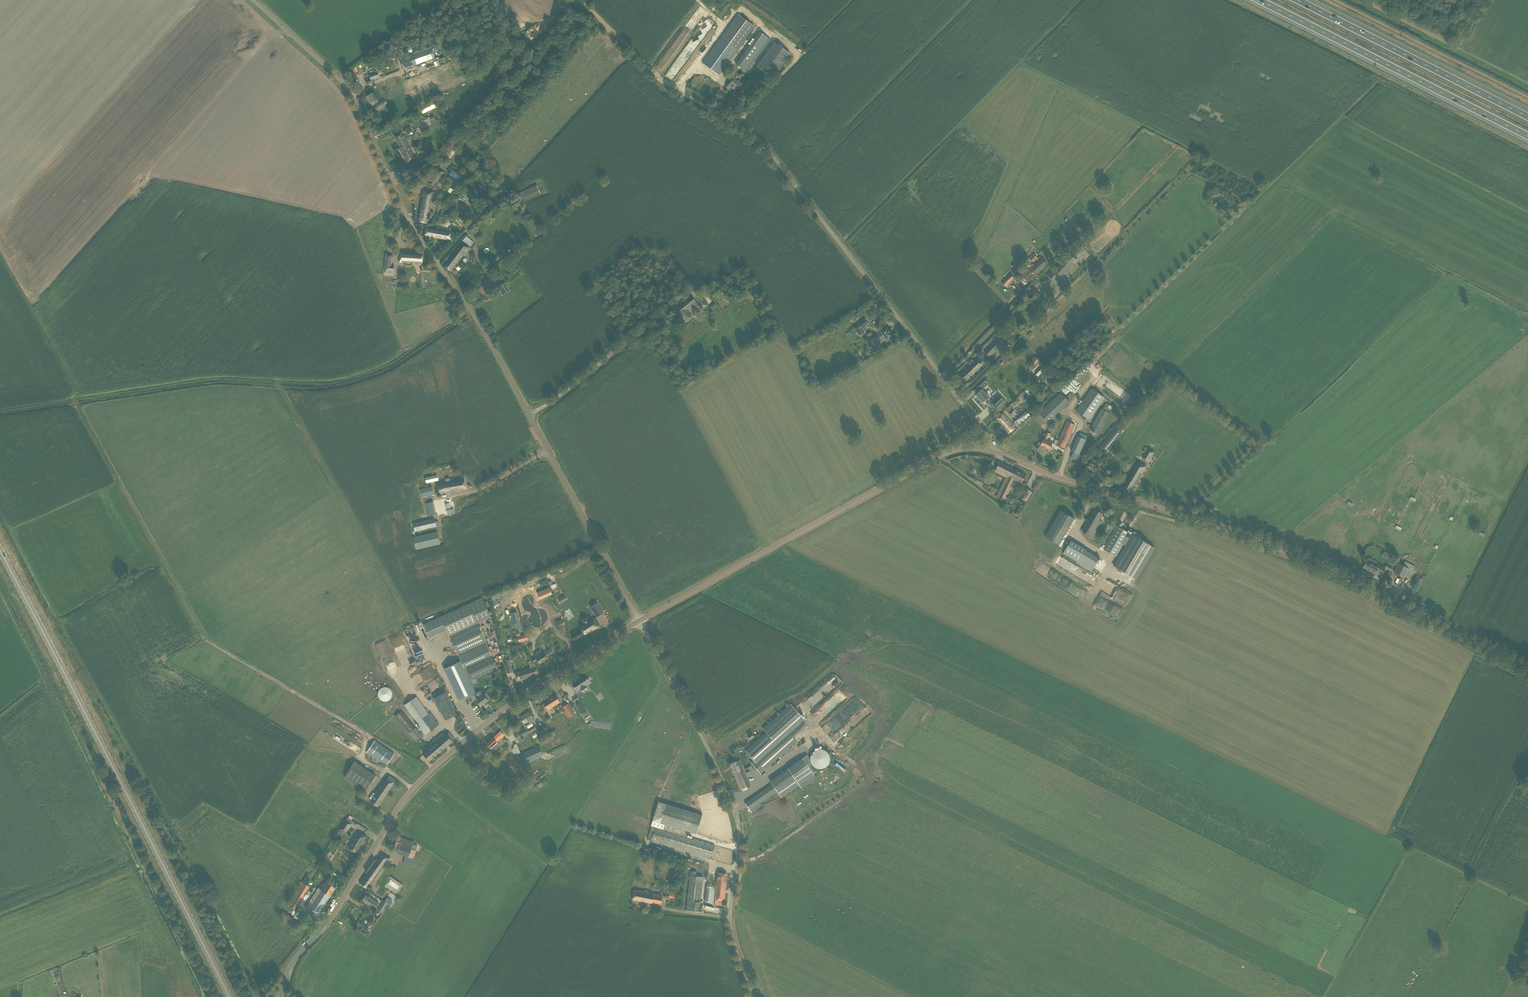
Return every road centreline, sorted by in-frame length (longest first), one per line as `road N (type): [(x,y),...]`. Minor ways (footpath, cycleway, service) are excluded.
road 1 (unclassified): [(1527,666),(1217,523),(994,450)]
road 2 (track): [(1527,310),(1332,212),(1125,408),(1090,382)]
road 3 (unclassified): [(280,996),(286,972),(414,785),(506,705),(636,617)]
road 4 (primary): [(230,996),(0,551)]
road 5 (unclassified): [(528,415),(414,221),(351,88),(258,0)]
road 6 (unclassified): [(975,423),(763,146),(667,80)]
road 7 (track): [(72,399),(204,639),(365,740)]
road 8 (unclassified): [(754,996),(729,916),(739,858),(733,808),(636,617)]
road 9 (track): [(275,378),(408,616),(370,646),(404,697)]
road 10 (unclassified): [(636,617),(957,449)]
road 11 (motorway): [(1254,0),(1527,137)]
road 12 (track): [(1031,64),(1014,66),(837,242)]
road 13 (motorway): [(1527,115),(1295,0)]
road 14 (unclassified): [(636,617),(528,415)]
road 15 (unclassified): [(528,415),(689,291)]
road 16 (track): [(1366,0),(1457,43),(1482,0)]

